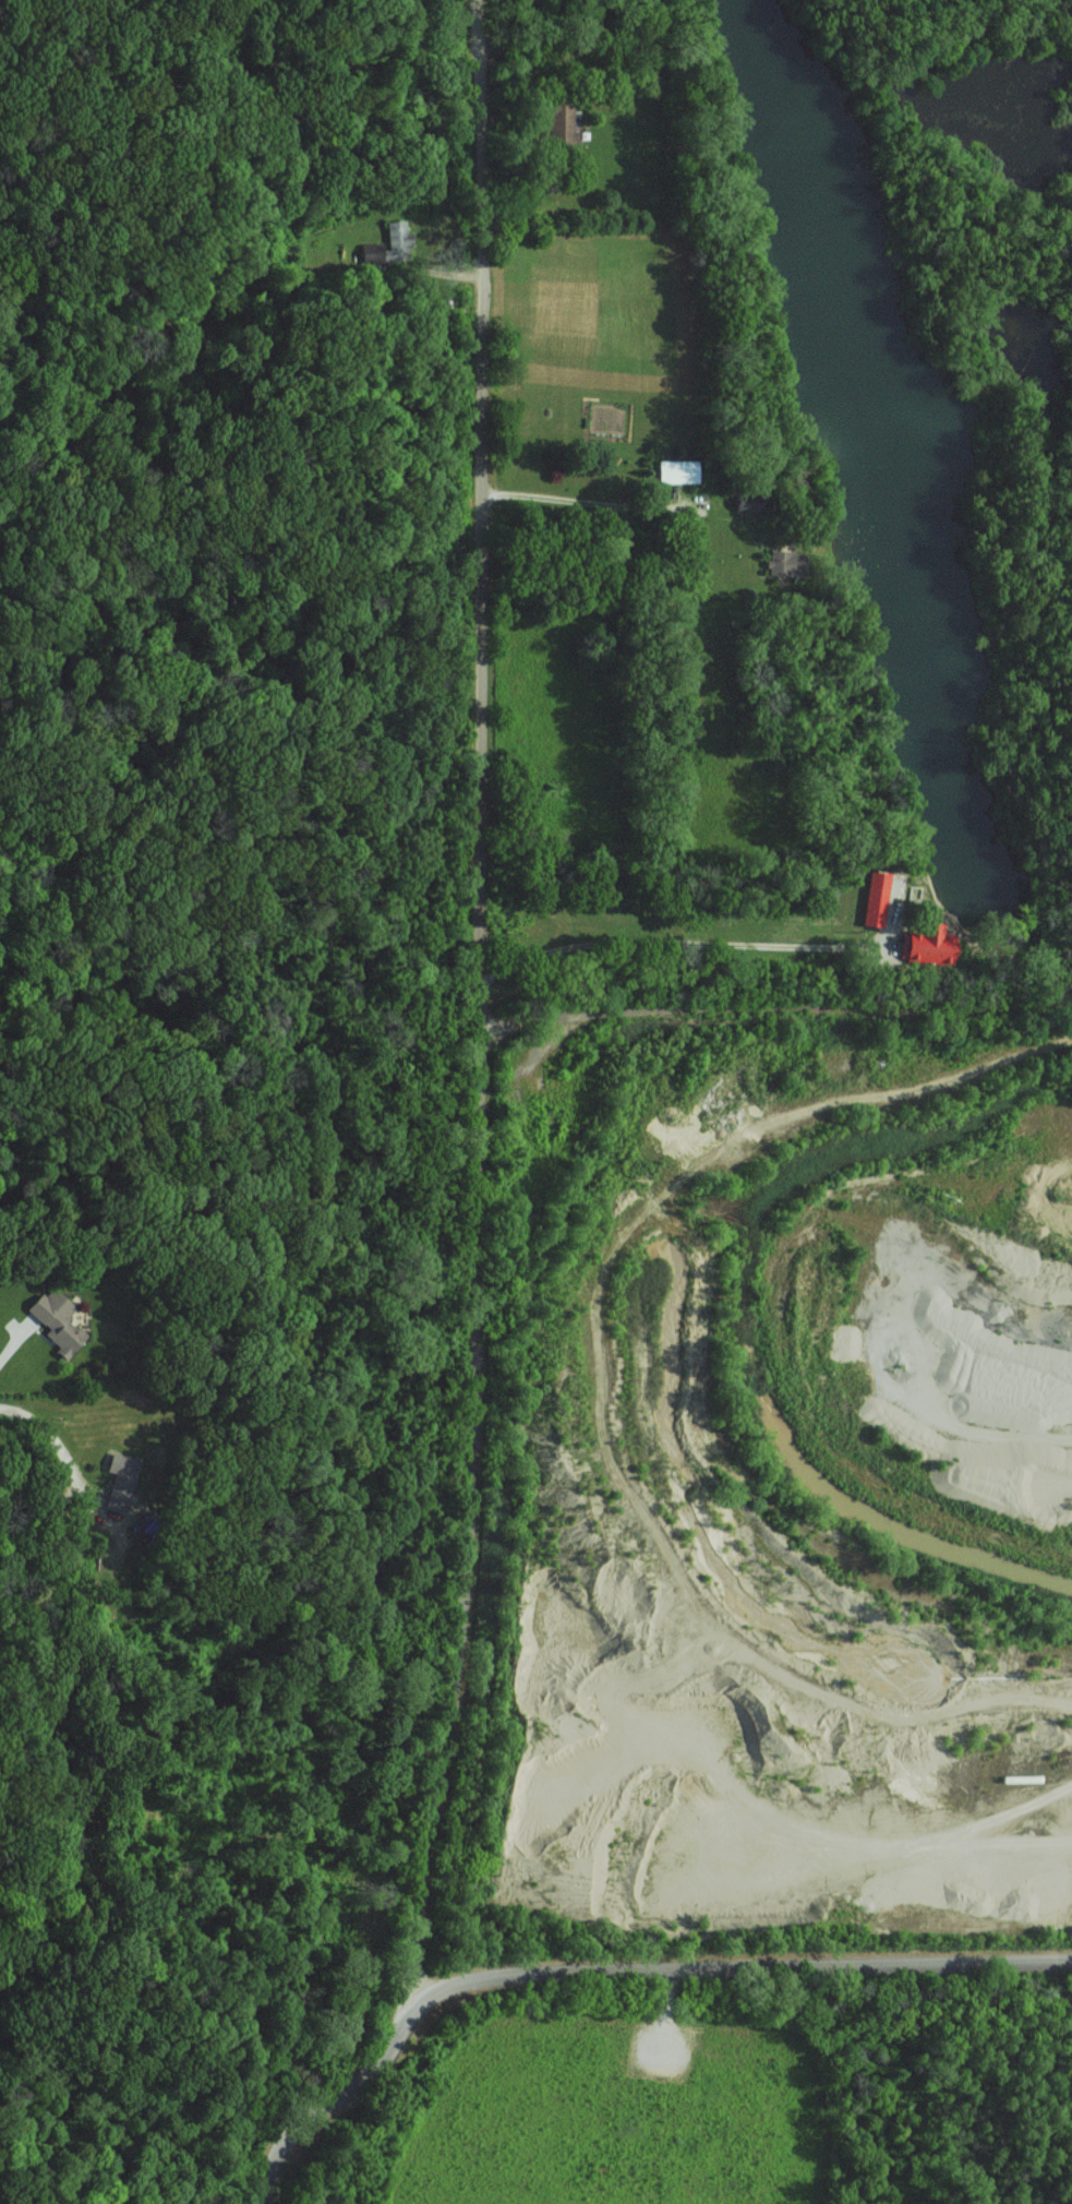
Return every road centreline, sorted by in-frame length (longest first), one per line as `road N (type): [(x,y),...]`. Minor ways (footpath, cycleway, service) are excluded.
road 1 (residential): [(476,0),(485,744),(466,1625),(400,2033),(384,2062),(304,2140),(271,2203)]
road 2 (residential): [(1071,1959),(502,1974),(407,2000)]
road 3 (residential): [(0,1406),(26,1413),(47,1432),(86,1498)]

